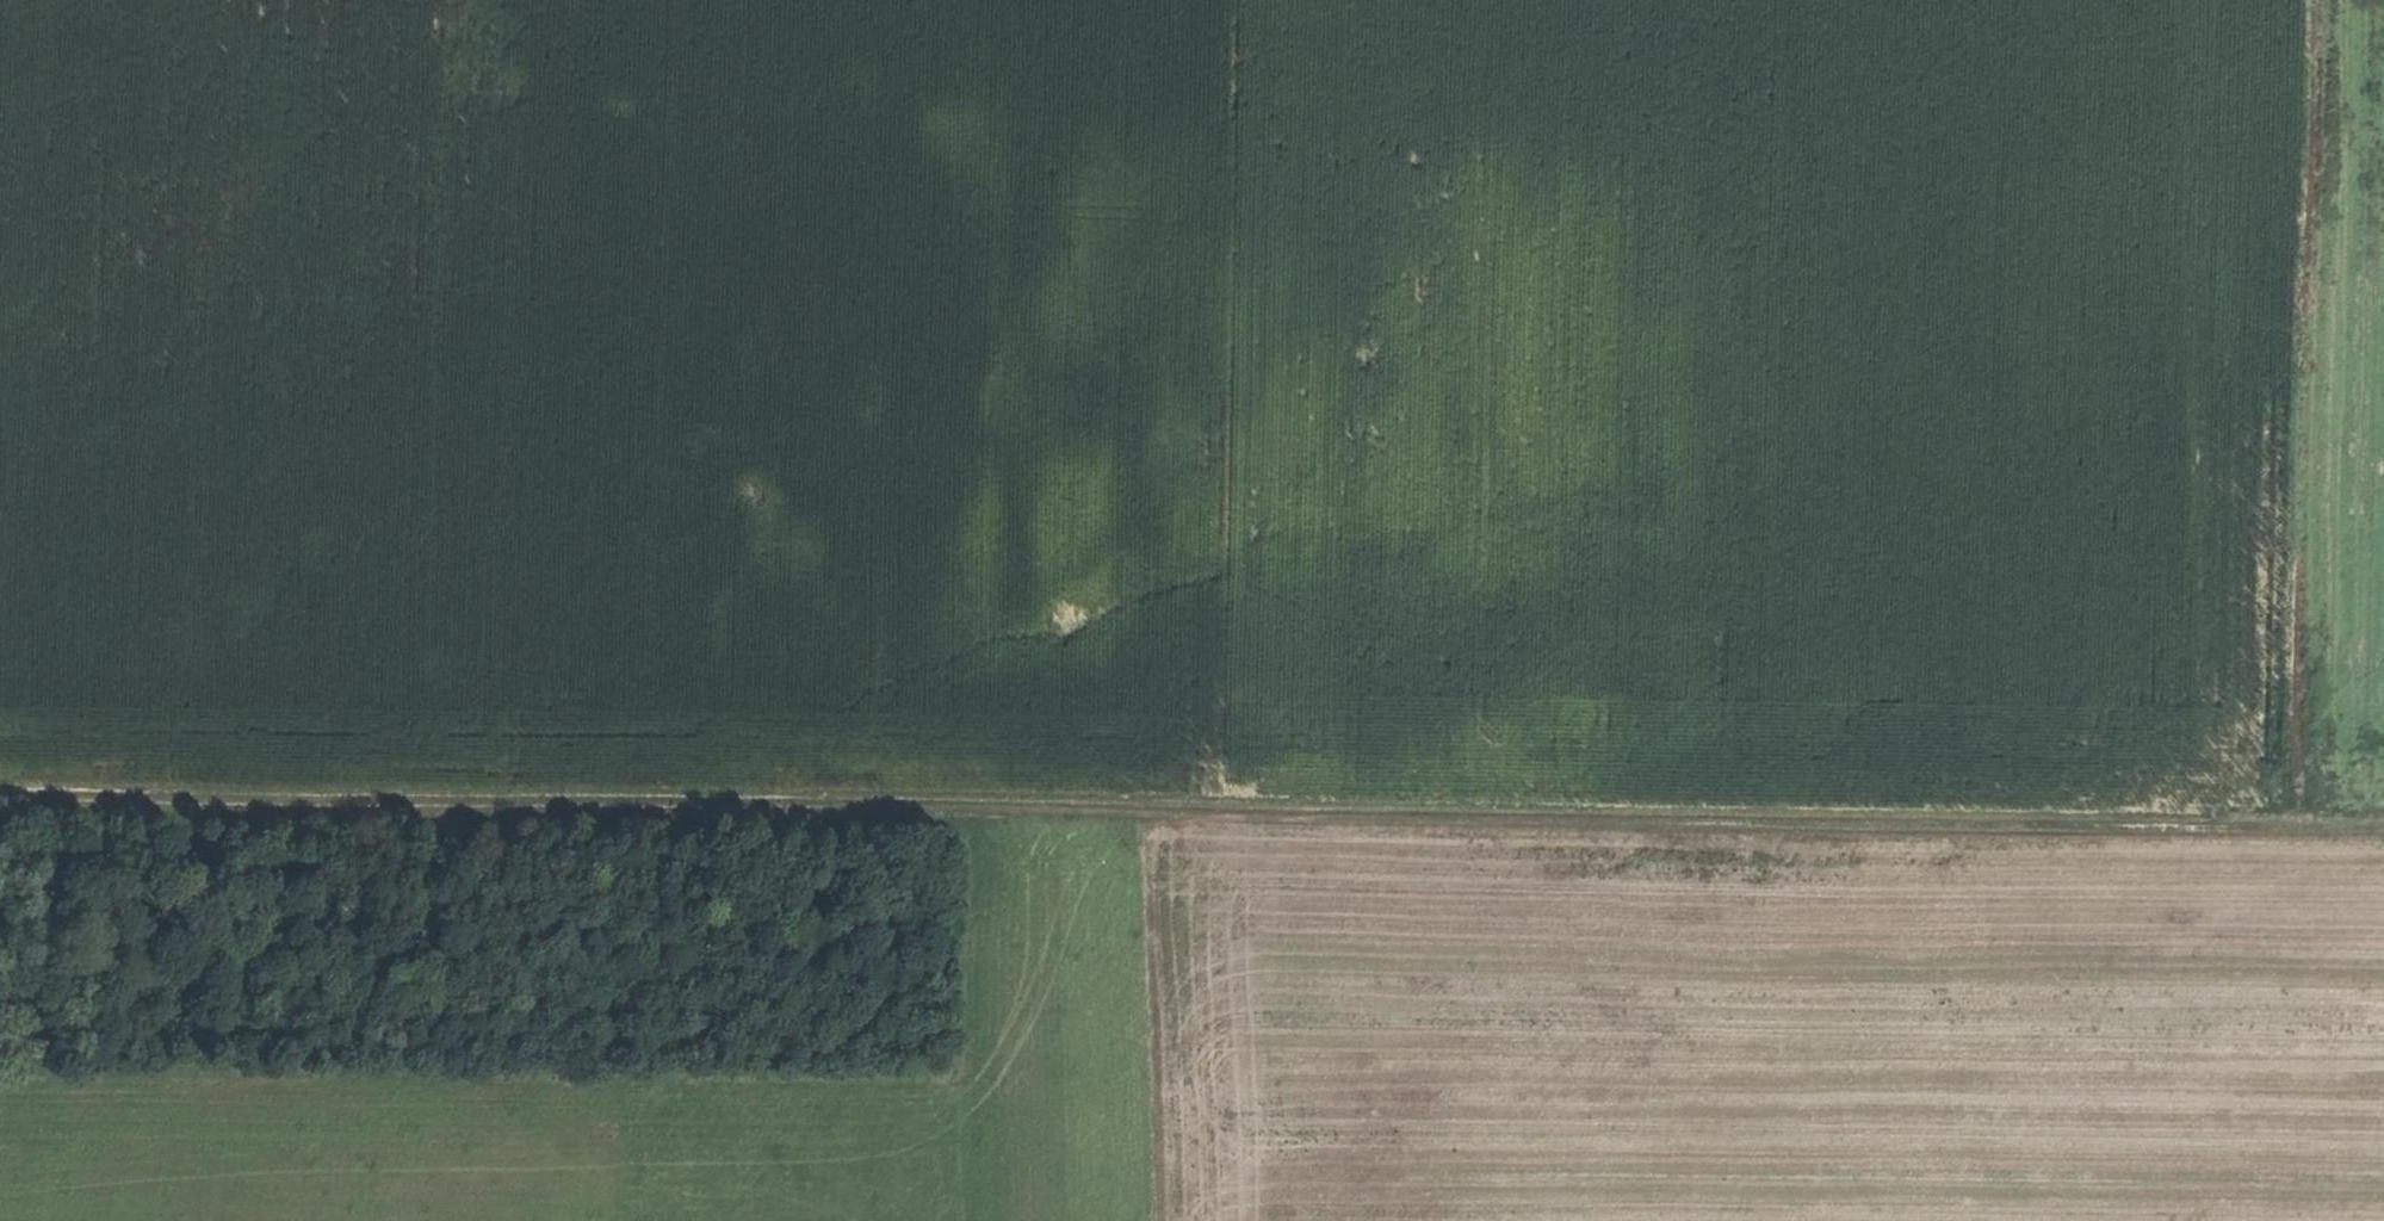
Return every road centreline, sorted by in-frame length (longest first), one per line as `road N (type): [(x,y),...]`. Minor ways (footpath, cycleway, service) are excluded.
road 1 (track): [(0,807),(986,792),(2383,819)]

